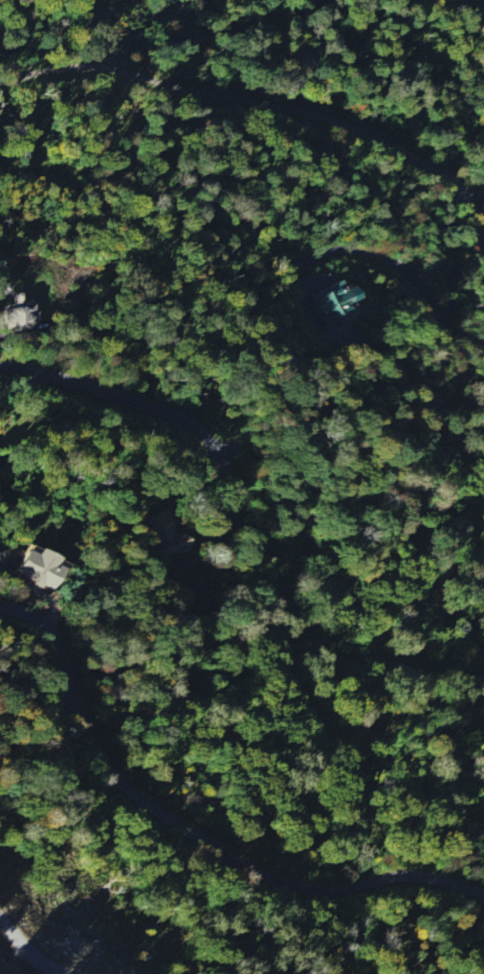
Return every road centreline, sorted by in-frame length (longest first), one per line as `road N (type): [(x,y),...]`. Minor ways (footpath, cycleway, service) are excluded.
road 1 (residential): [(0,610),(45,628),(95,763),(179,828),(273,883),(436,882),(483,897)]
road 2 (residential): [(0,84),(57,70),(99,71),(315,119),(431,170),(457,191),(483,252)]
road 3 (residential): [(0,370),(56,377),(144,412),(229,465)]

